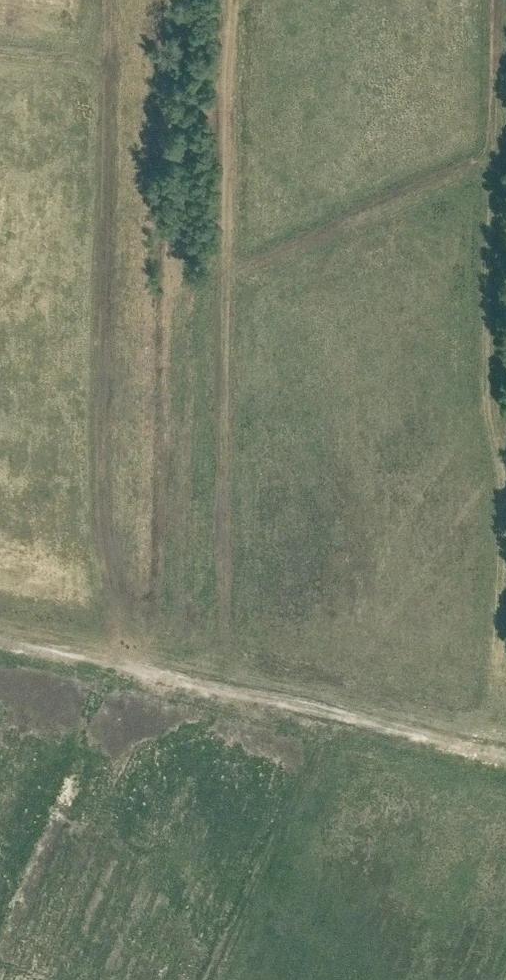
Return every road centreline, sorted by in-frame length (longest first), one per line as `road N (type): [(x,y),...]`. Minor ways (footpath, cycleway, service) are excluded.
road 1 (track): [(0,636),(315,701),(505,757)]

